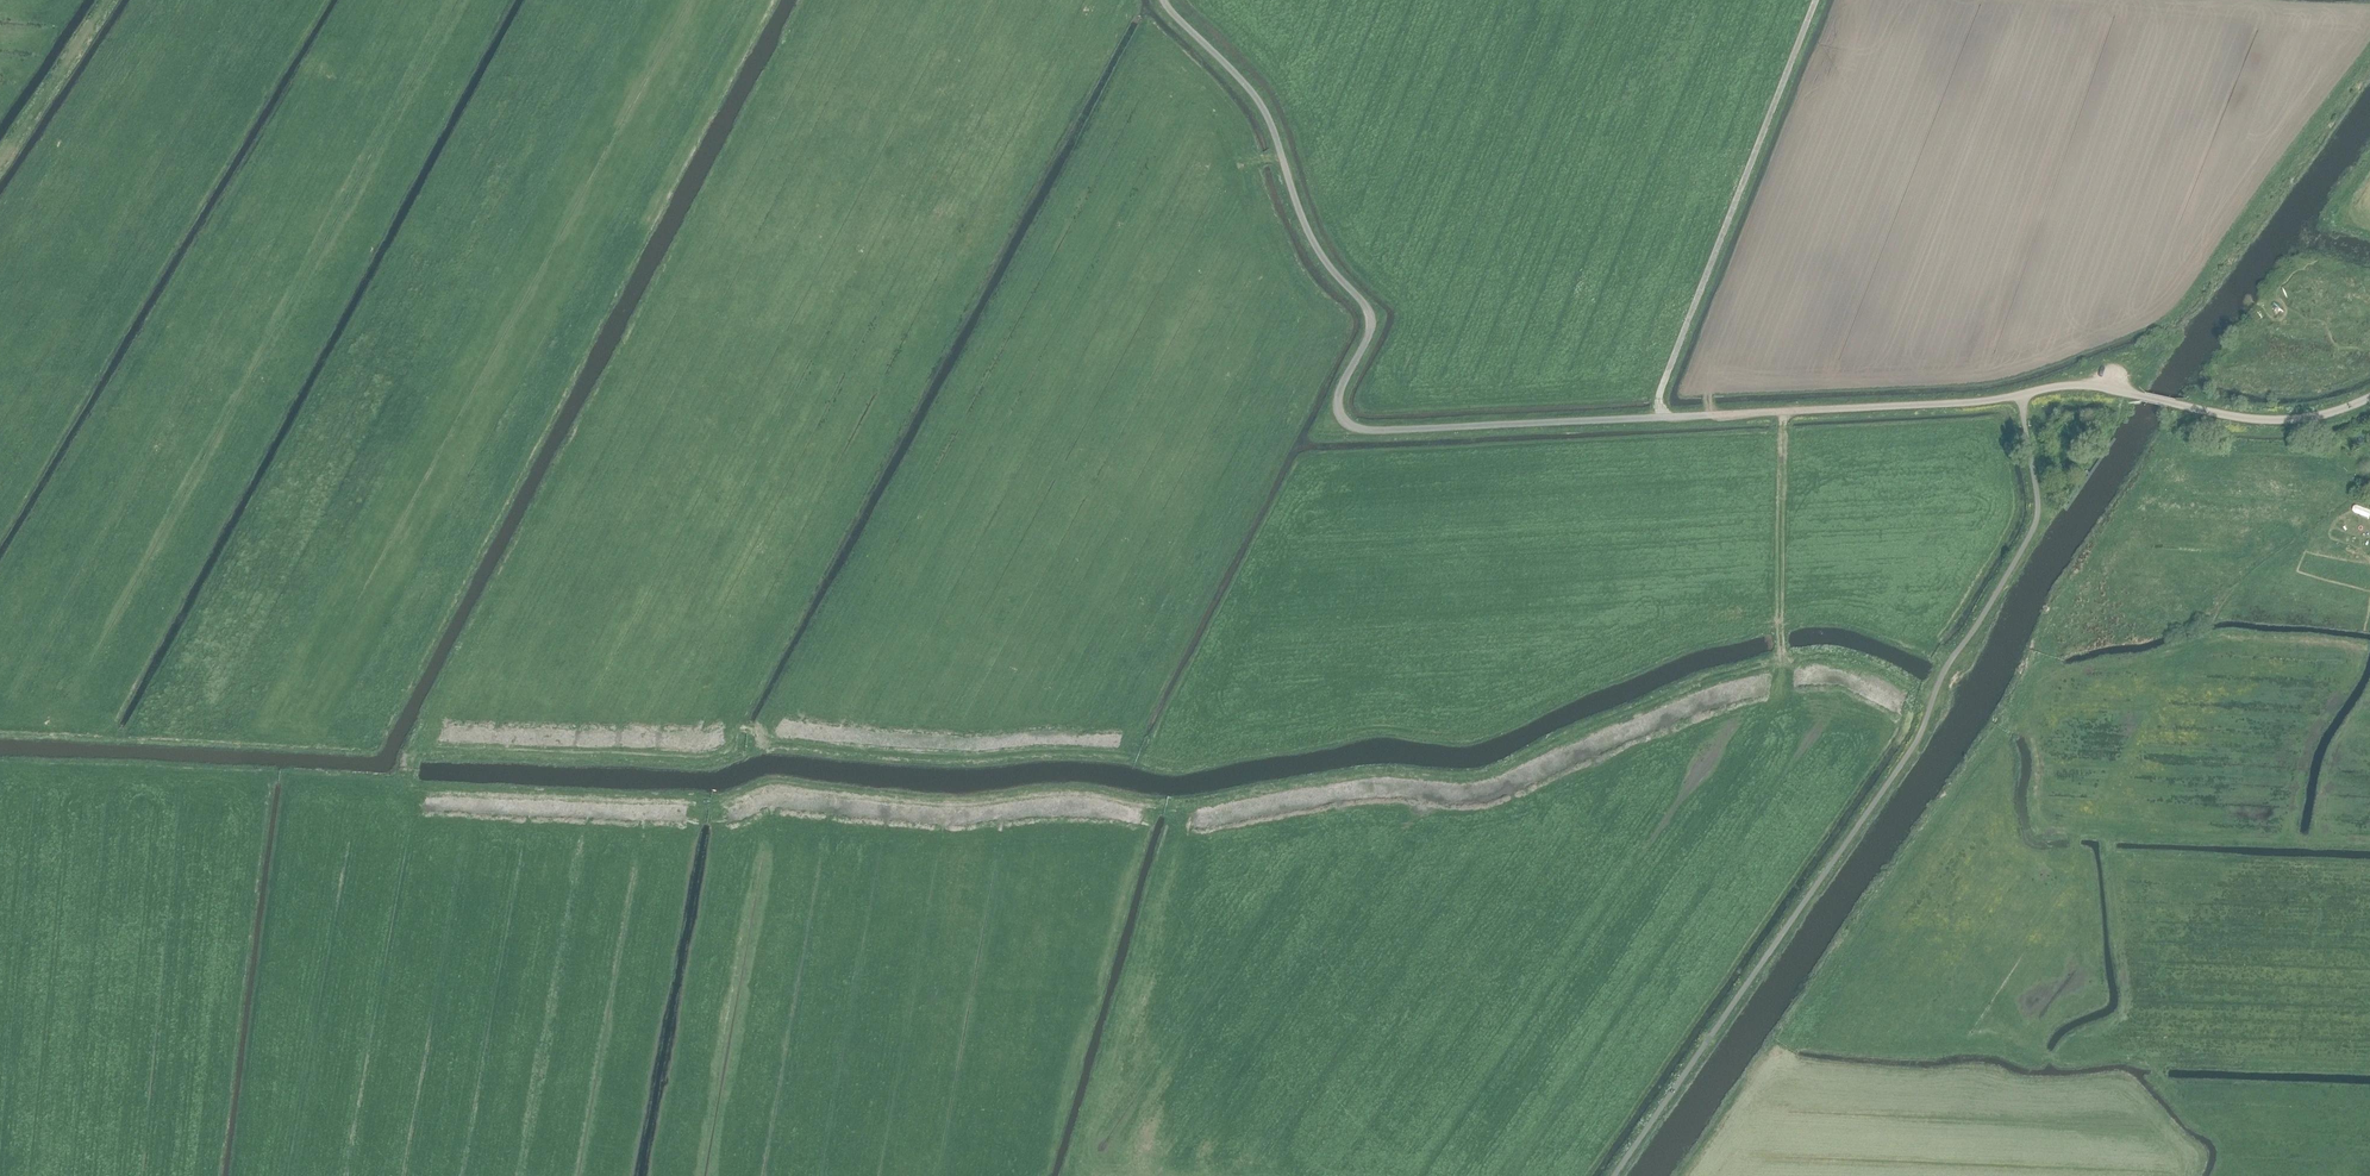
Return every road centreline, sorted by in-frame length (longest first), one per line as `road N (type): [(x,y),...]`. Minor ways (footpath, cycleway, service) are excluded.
road 1 (unclassified): [(2369,405),(2305,421),(2225,418),(2101,389),(2024,397)]

